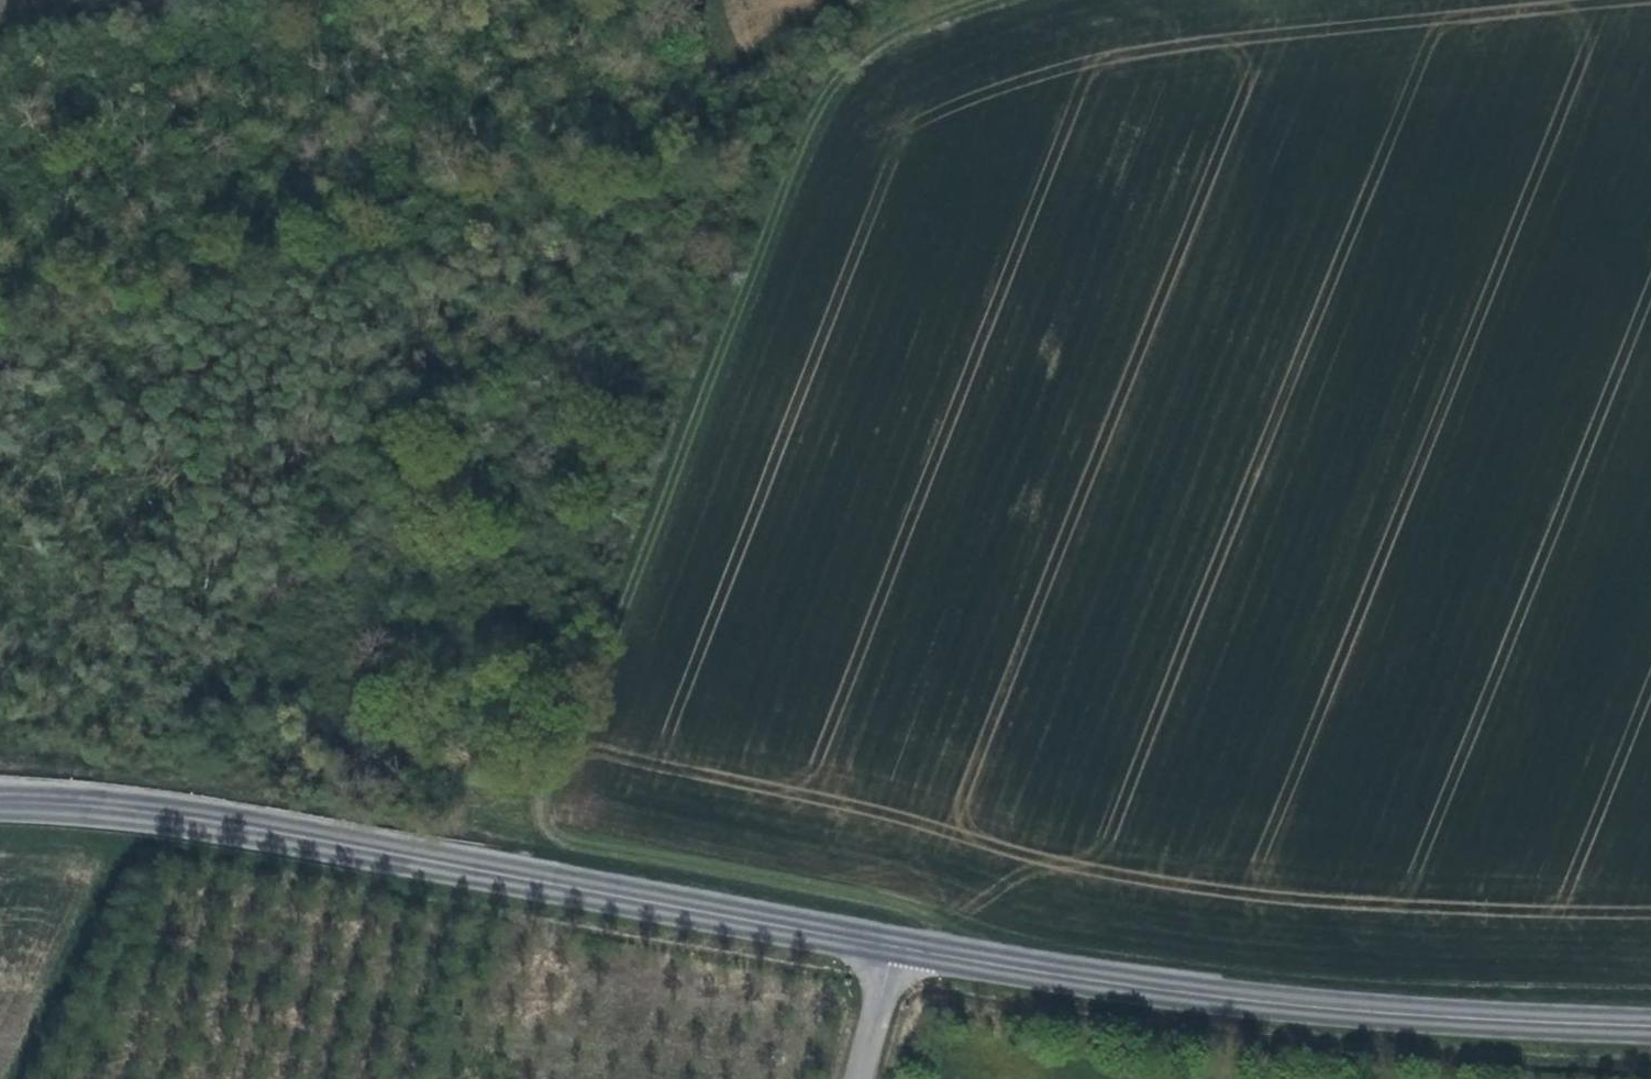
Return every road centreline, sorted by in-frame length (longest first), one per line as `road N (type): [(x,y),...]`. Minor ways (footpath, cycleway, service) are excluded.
road 1 (primary): [(0,805),(361,855),(893,945)]
road 2 (primary): [(893,945),(1304,1015),(1650,1021)]
road 3 (unclassified): [(858,1078),(893,945)]

